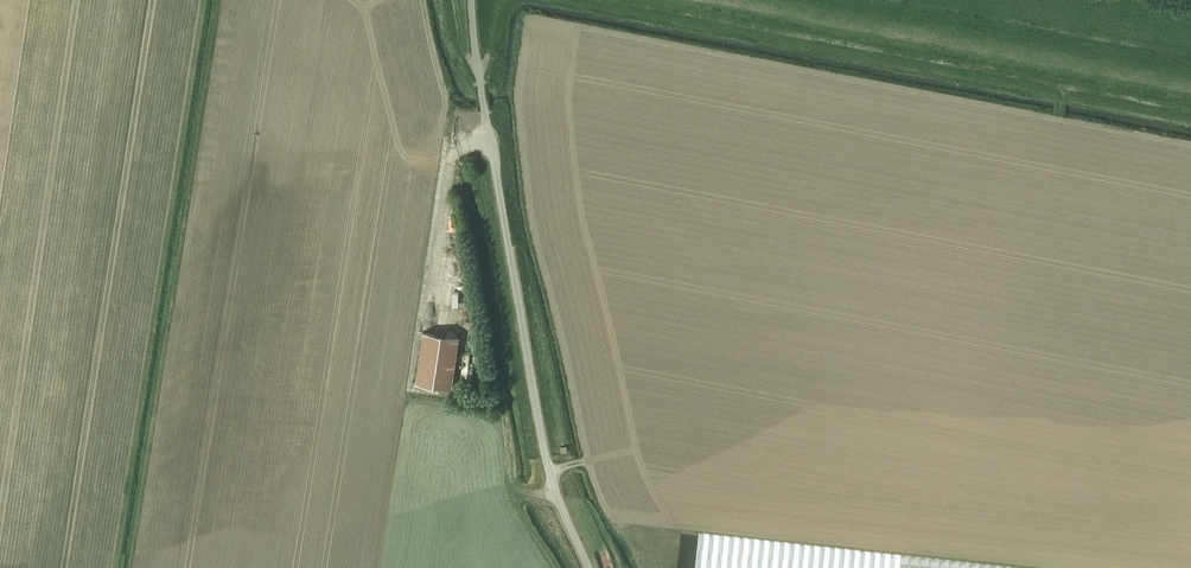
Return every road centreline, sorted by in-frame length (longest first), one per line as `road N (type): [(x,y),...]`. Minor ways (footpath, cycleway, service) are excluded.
road 1 (track): [(1190,111),(610,0)]
road 2 (residential): [(588,567),(545,453),(471,0)]

